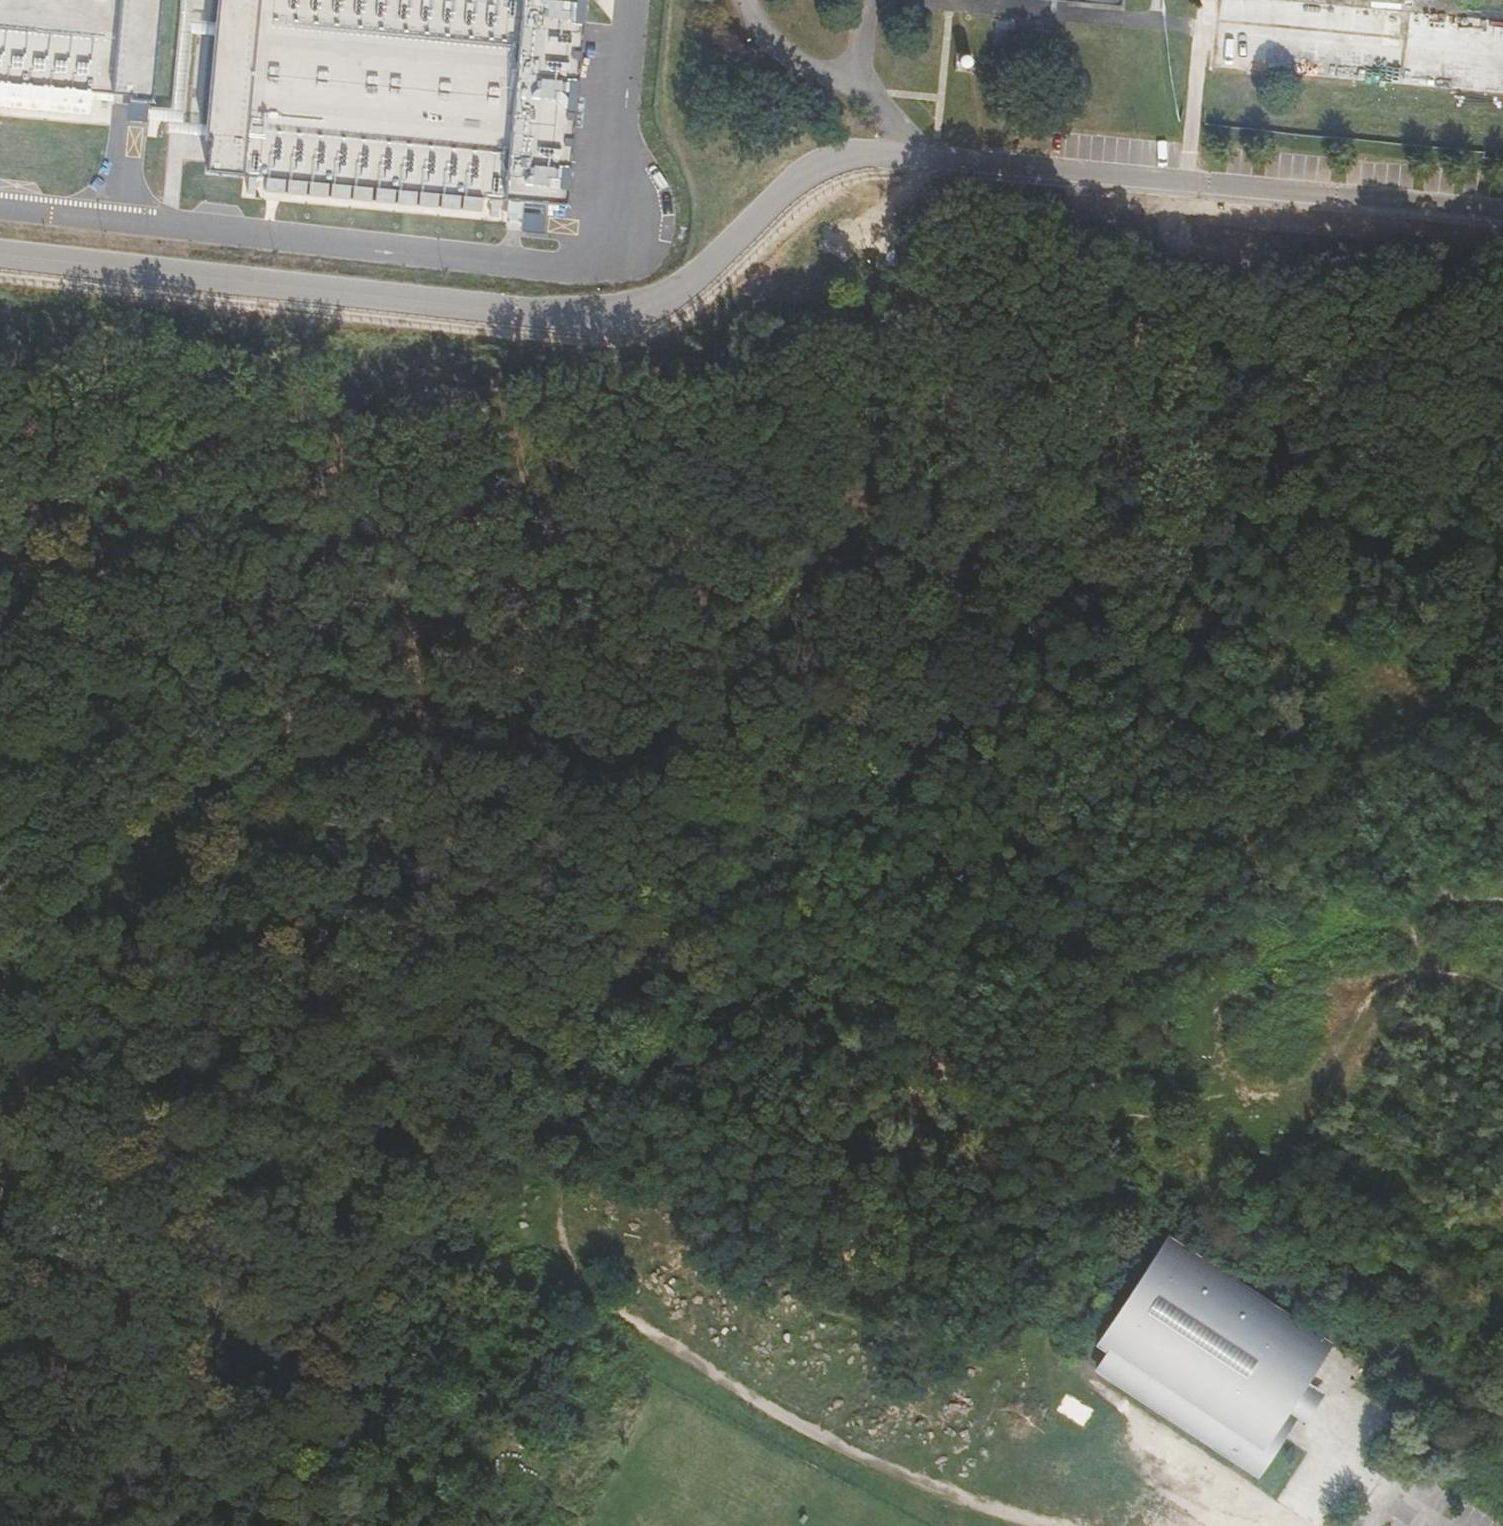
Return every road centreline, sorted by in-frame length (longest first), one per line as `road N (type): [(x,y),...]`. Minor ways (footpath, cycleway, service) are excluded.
road 1 (track): [(1502,728),(1469,712),(1439,709),(1391,729),(1338,779),(1070,915),(1039,912),(1000,890),(970,857),(922,840),(812,869),(698,938),(562,1115),(555,1214),(580,1269),(837,1440),(1017,1506),(1099,1525)]

